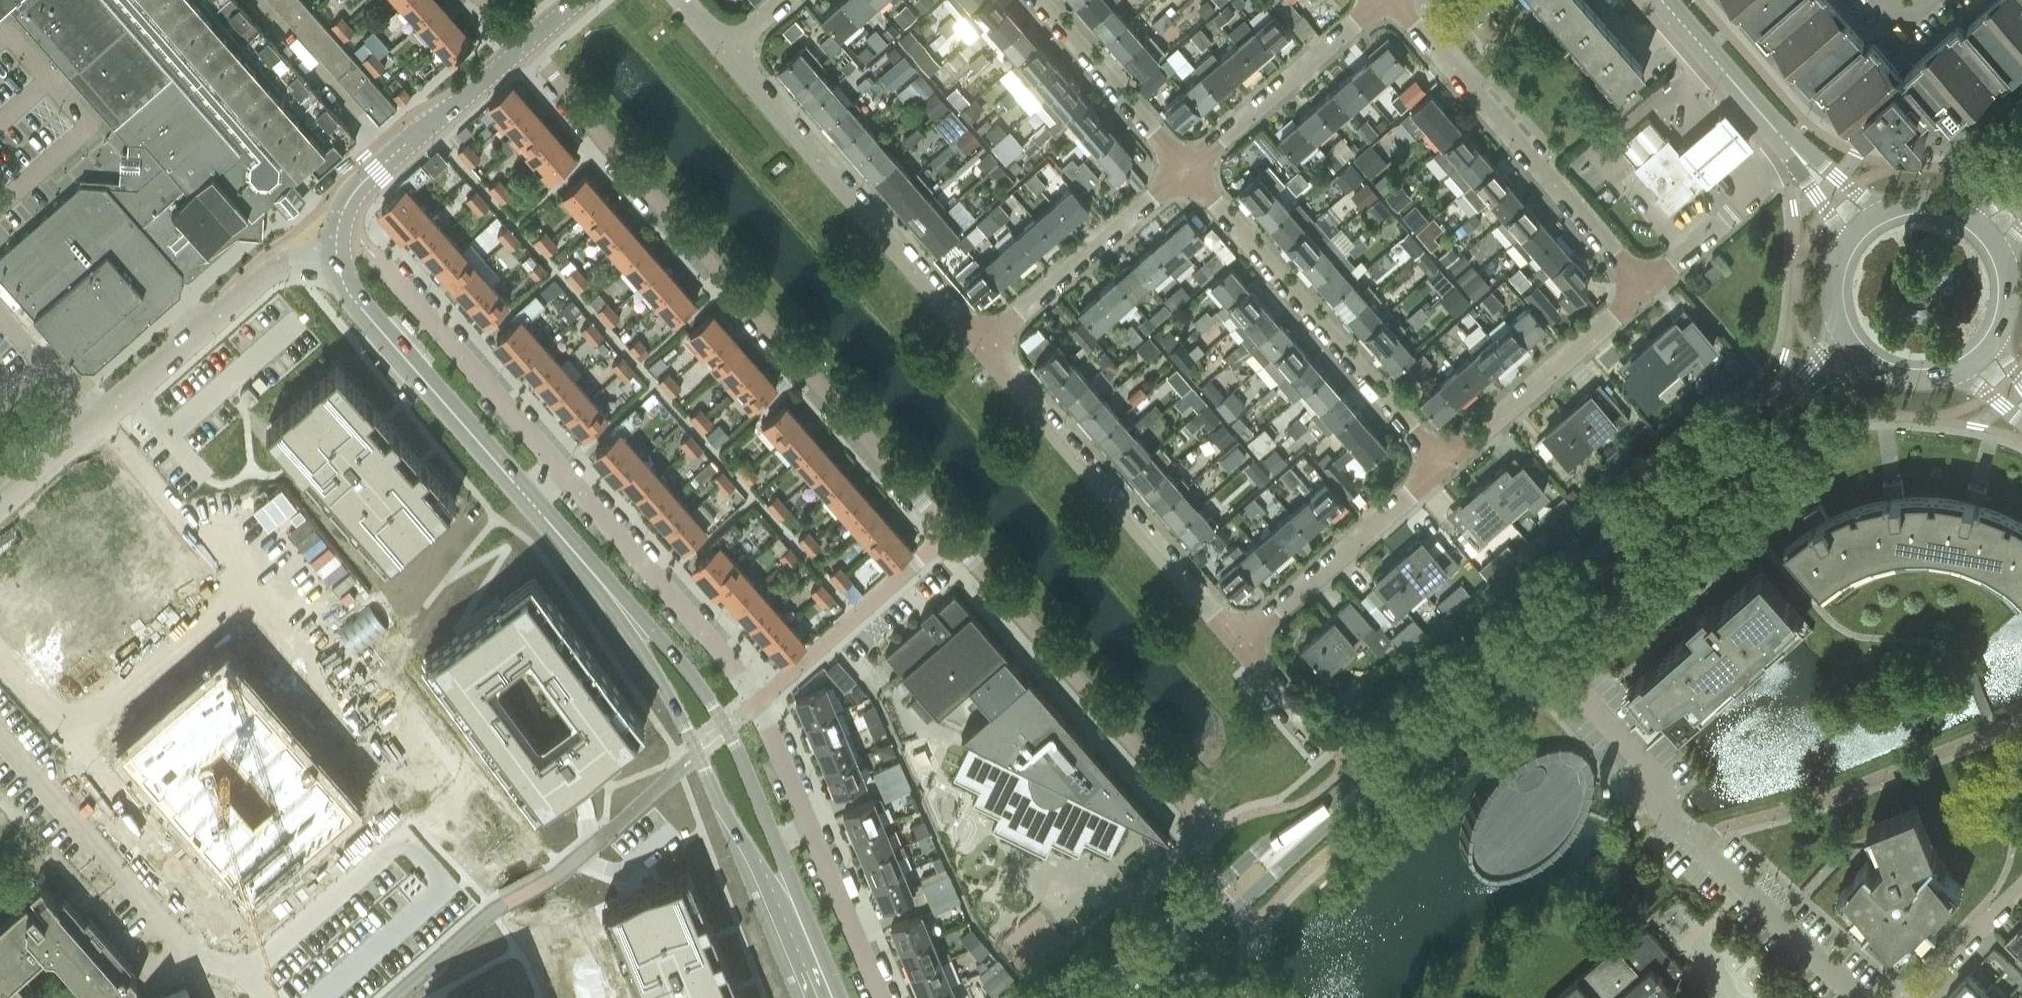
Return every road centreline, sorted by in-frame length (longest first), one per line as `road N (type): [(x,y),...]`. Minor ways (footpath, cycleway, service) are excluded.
road 1 (tertiary): [(1334,809),(1857,347)]
road 2 (residential): [(522,951),(493,909),(382,794),(301,689),(231,575),(95,422)]
road 3 (residential): [(528,45),(948,534)]
road 4 (residential): [(1860,997),(1667,819),(1656,782),(1564,681)]
road 5 (residential): [(1239,642),(981,344)]
road 6 (residential): [(948,534),(1205,831)]
road 7 (residential): [(981,344),(724,48)]
road 8 (residential): [(1442,464),(1187,169)]
road 9 (residential): [(1644,287),(1393,0)]
road 10 (unclassified): [(629,619),(737,832),(797,911)]
road 11 (unclassified): [(525,495),(347,290),(337,254)]
road 12 (residential): [(756,701),(557,468)]
road 13 (residential): [(95,422),(248,283),(281,266),(337,254)]
road 14 (residential): [(181,945),(0,737)]
road 15 (residential): [(557,468),(376,261)]
road 16 (unclassified): [(774,841),(724,729),(678,655),(629,619)]
road 17 (residential): [(981,344),(1187,169)]
road 18 (residential): [(1442,464),(1239,642)]
road 19 (residential): [(1644,287),(1442,464)]
road 20 (residential): [(1187,169),(1388,0)]
road 21 (residential): [(948,534),(756,701)]
road 22 (tertiary): [(1334,809),(1253,853),(1177,921),(1148,968)]
road 23 (tertiary): [(1148,968),(1196,944),(1334,809)]
road 24 (residential): [(1187,169),(1041,0)]
road 25 (residential): [(392,157),(255,0)]
road 26 (residential): [(1796,153),(1658,0)]
road 27 (residential): [(1796,153),(1644,287)]
road 28 (residential): [(892,997),(819,824)]
road 29 (residential): [(392,157),(528,45)]
road 30 (unclassified): [(629,619),(525,495)]
road 31 (residential): [(1919,997),(2021,896)]
road 32 (residential): [(1329,749),(1239,642)]
road 33 (residential): [(819,824),(756,701)]
road 34 (tertiary): [(1978,356),(2006,310),(2007,283),(1986,234)]
road 35 (tertiary): [(1986,234),(1965,217),(1913,206),(1865,228)]
road 36 (tertiary): [(1857,347),(1903,374),(1955,370),(1978,356)]
road 37 (tertiary): [(1865,228),(1838,273),(1837,299),(1857,347)]
road 38 (residential): [(0,502),(95,422)]

